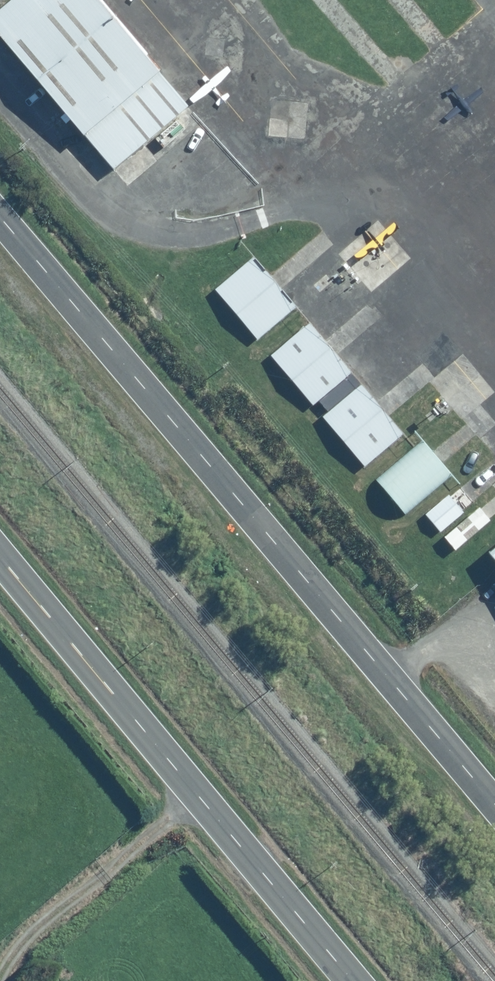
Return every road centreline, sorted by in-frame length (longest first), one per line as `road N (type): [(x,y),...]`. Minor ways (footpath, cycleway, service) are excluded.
road 1 (tertiary): [(0,214),(494,803)]
road 2 (secondary): [(0,550),(361,980)]

